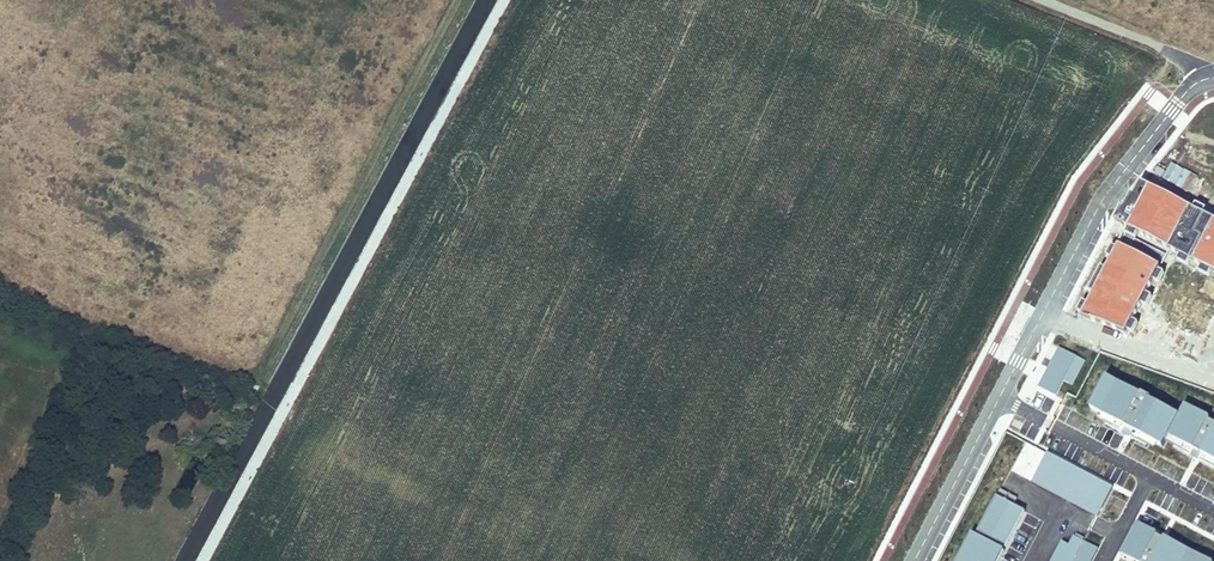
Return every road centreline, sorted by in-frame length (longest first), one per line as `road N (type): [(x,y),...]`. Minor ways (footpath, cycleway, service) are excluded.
road 1 (residential): [(913,560),(1102,201),(1202,79)]
road 2 (track): [(258,372),(459,0)]
road 3 (track): [(1202,79),(1161,48),(1042,0)]

